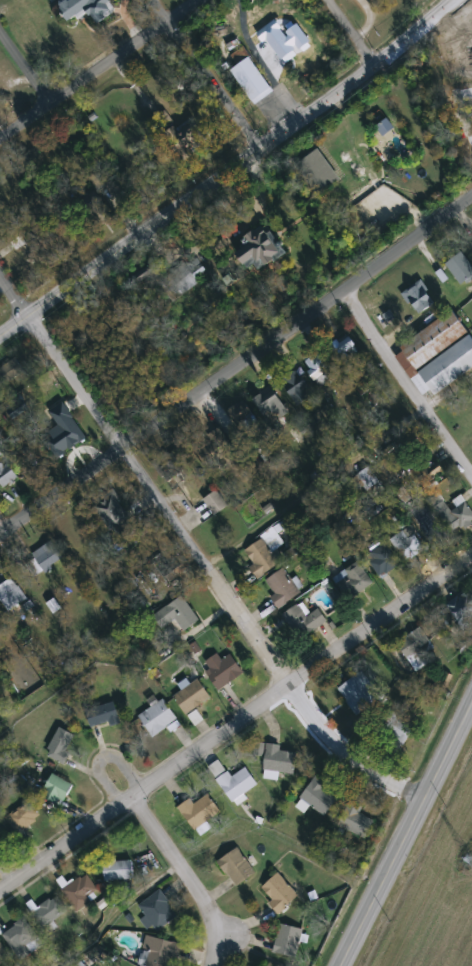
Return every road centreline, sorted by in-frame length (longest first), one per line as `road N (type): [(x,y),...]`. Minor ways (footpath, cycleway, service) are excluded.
road 1 (residential): [(471,189),(0,534)]
road 2 (residential): [(471,554),(0,888)]
road 3 (secondary): [(450,0),(0,334)]
road 4 (residential): [(122,448),(328,737),(422,801)]
road 5 (residential): [(423,410),(203,565)]
road 6 (residential): [(471,480),(341,287)]
road 7 (residential): [(0,279),(122,448)]
road 8 (residential): [(212,965),(212,914),(133,792)]
road 9 (primary): [(339,965),(422,801)]
road 10 (residential): [(151,0),(254,146)]
road 11 (residential): [(167,23),(49,99)]

